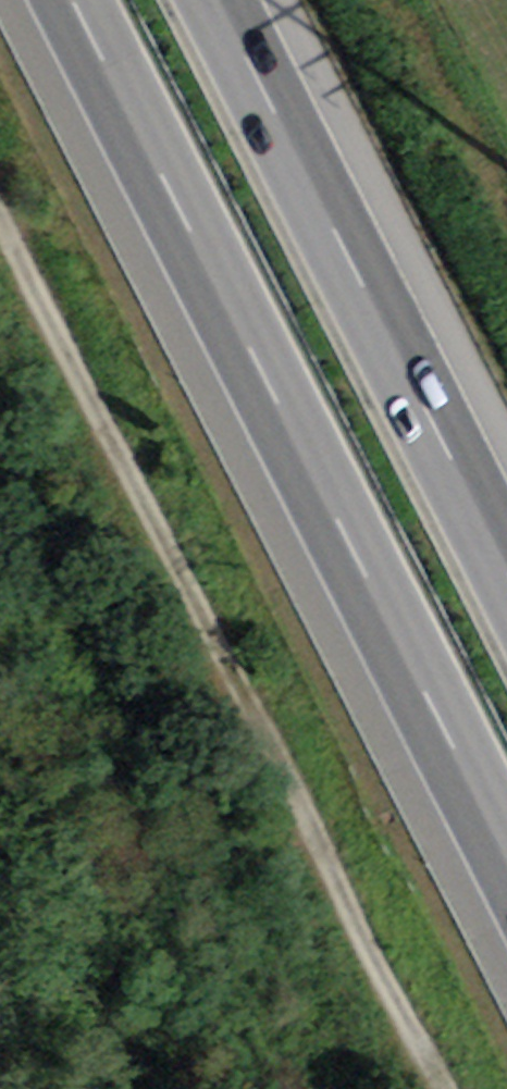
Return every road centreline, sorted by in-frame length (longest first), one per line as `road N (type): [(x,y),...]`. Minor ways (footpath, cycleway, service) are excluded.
road 1 (track): [(446,1088),(0,205)]
road 2 (motorway): [(67,0),(506,853)]
road 3 (motorway): [(506,578),(210,0)]

